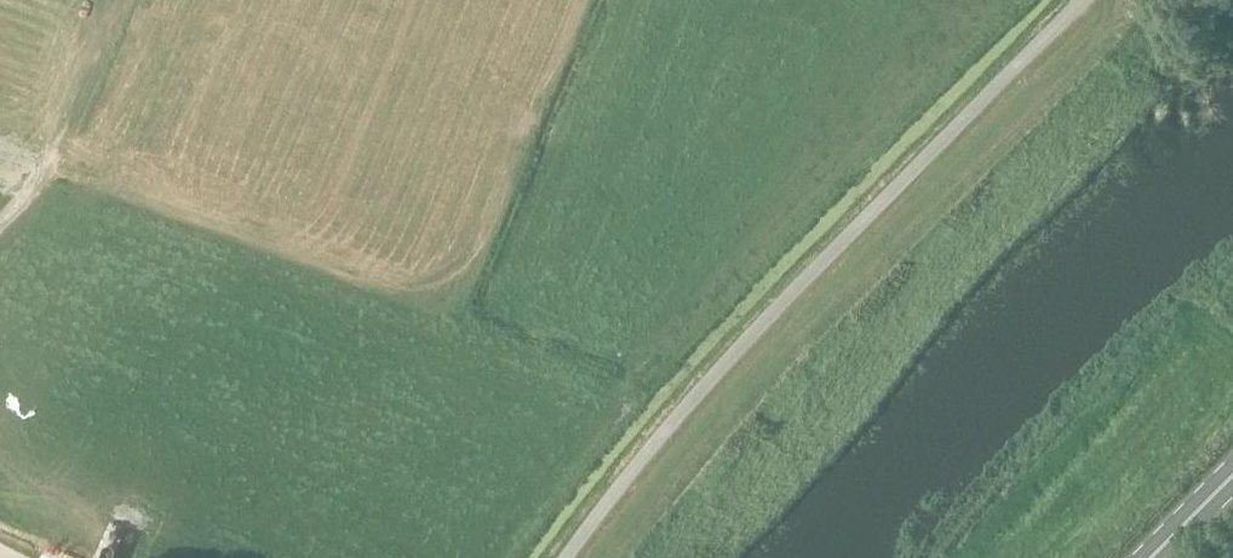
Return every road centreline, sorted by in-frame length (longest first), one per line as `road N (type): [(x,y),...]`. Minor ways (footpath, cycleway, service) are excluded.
road 1 (unclassified): [(563,557),(622,479),(1075,0)]

